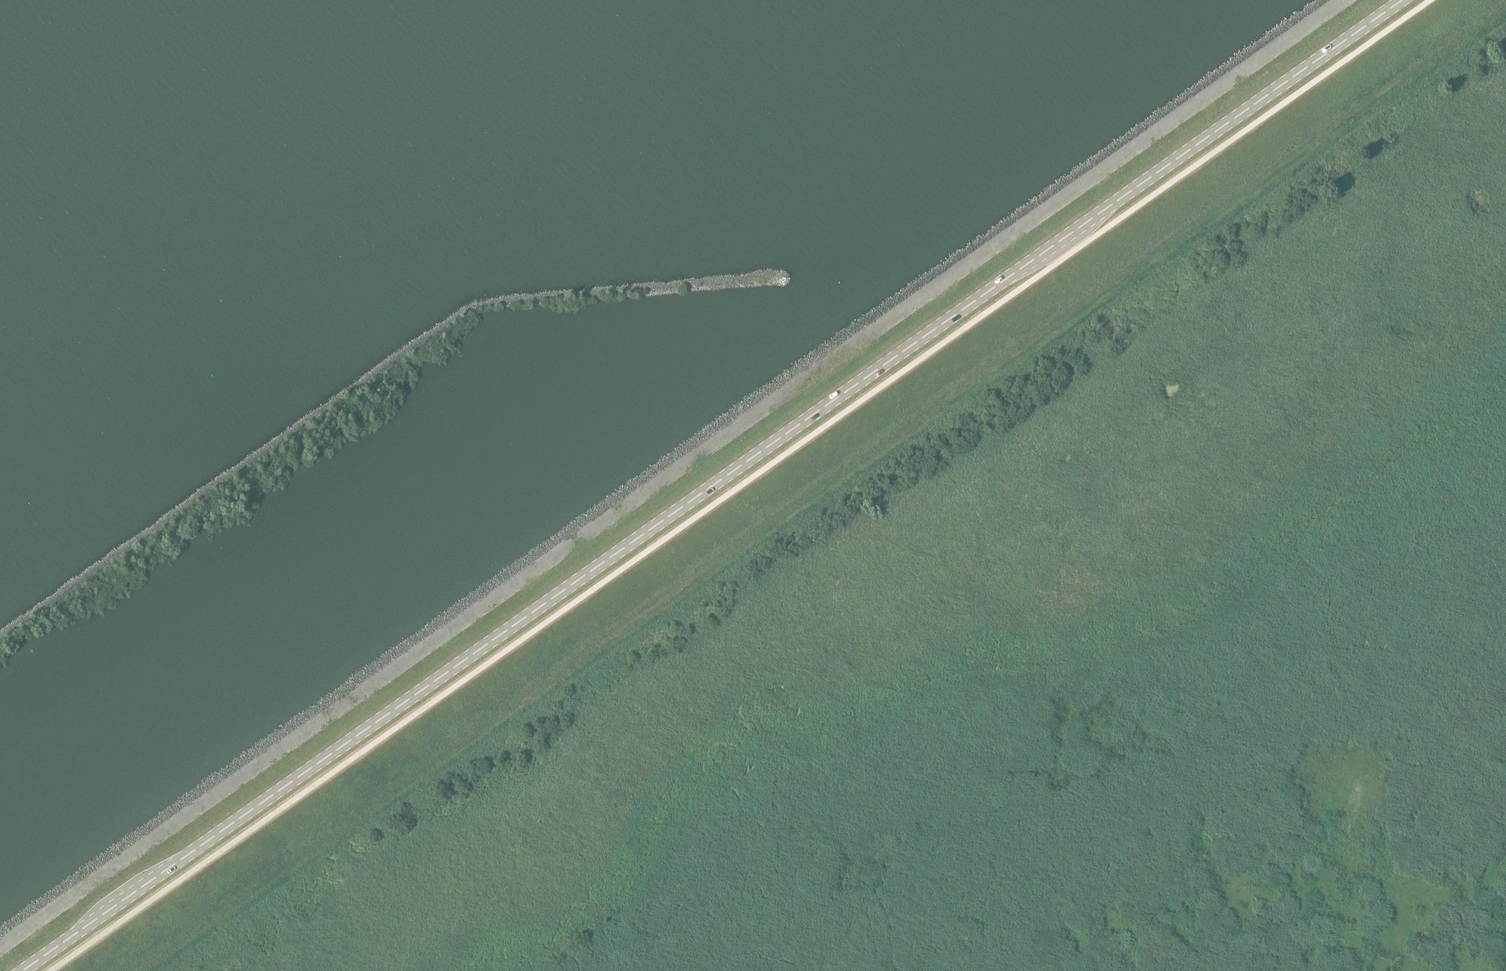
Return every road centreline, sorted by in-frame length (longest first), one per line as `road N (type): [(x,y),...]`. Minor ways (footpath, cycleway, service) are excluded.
road 1 (secondary): [(11,970),(1415,0)]

